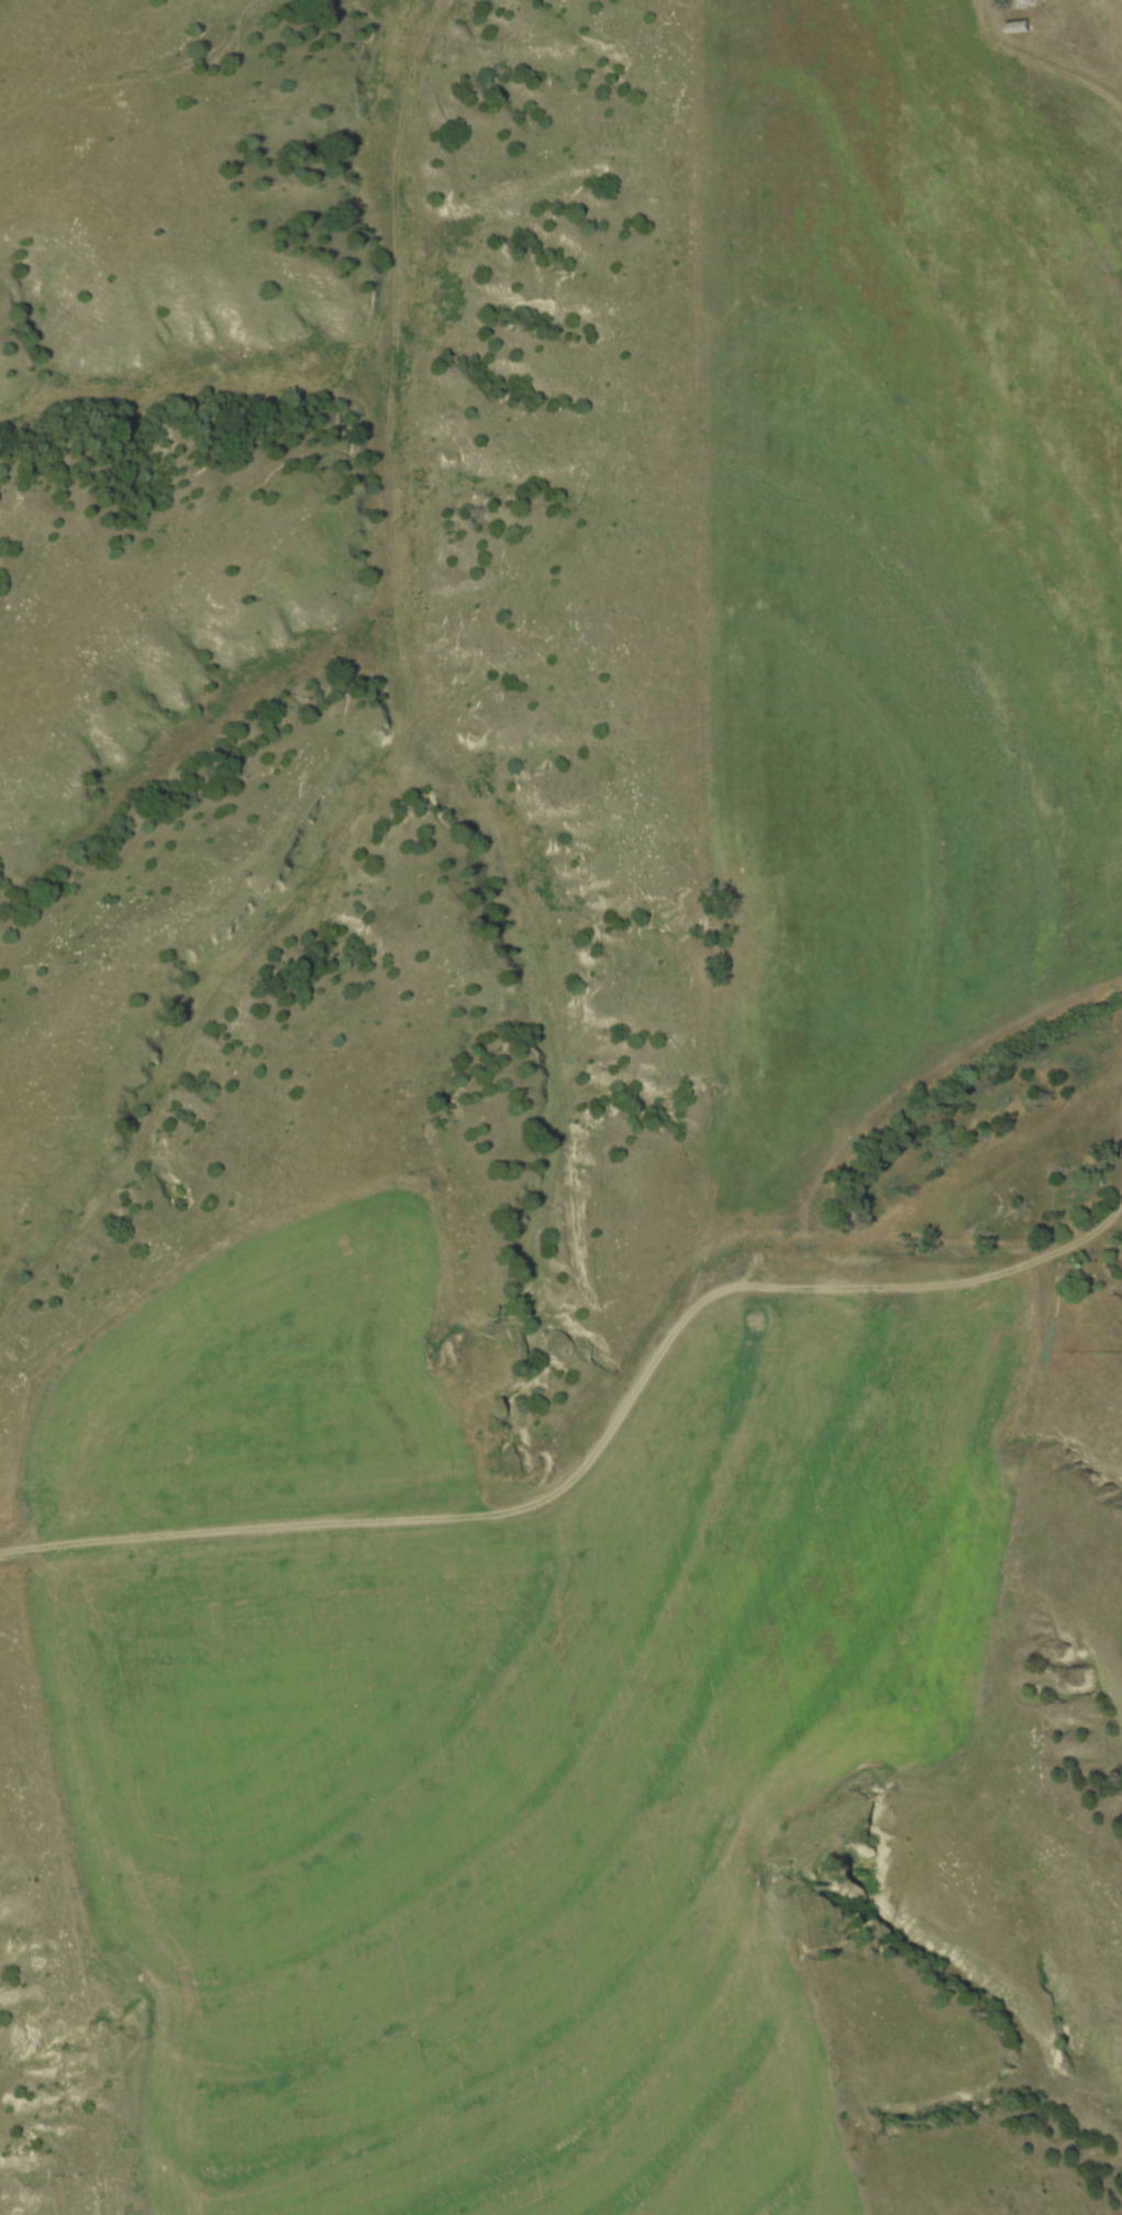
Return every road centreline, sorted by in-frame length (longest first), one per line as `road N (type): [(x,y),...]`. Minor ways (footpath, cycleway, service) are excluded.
road 1 (residential): [(0,1558),(519,1515),(562,1492),(589,1464),(670,1336),(718,1291),(989,1270),(1089,1241),(1121,1204)]

